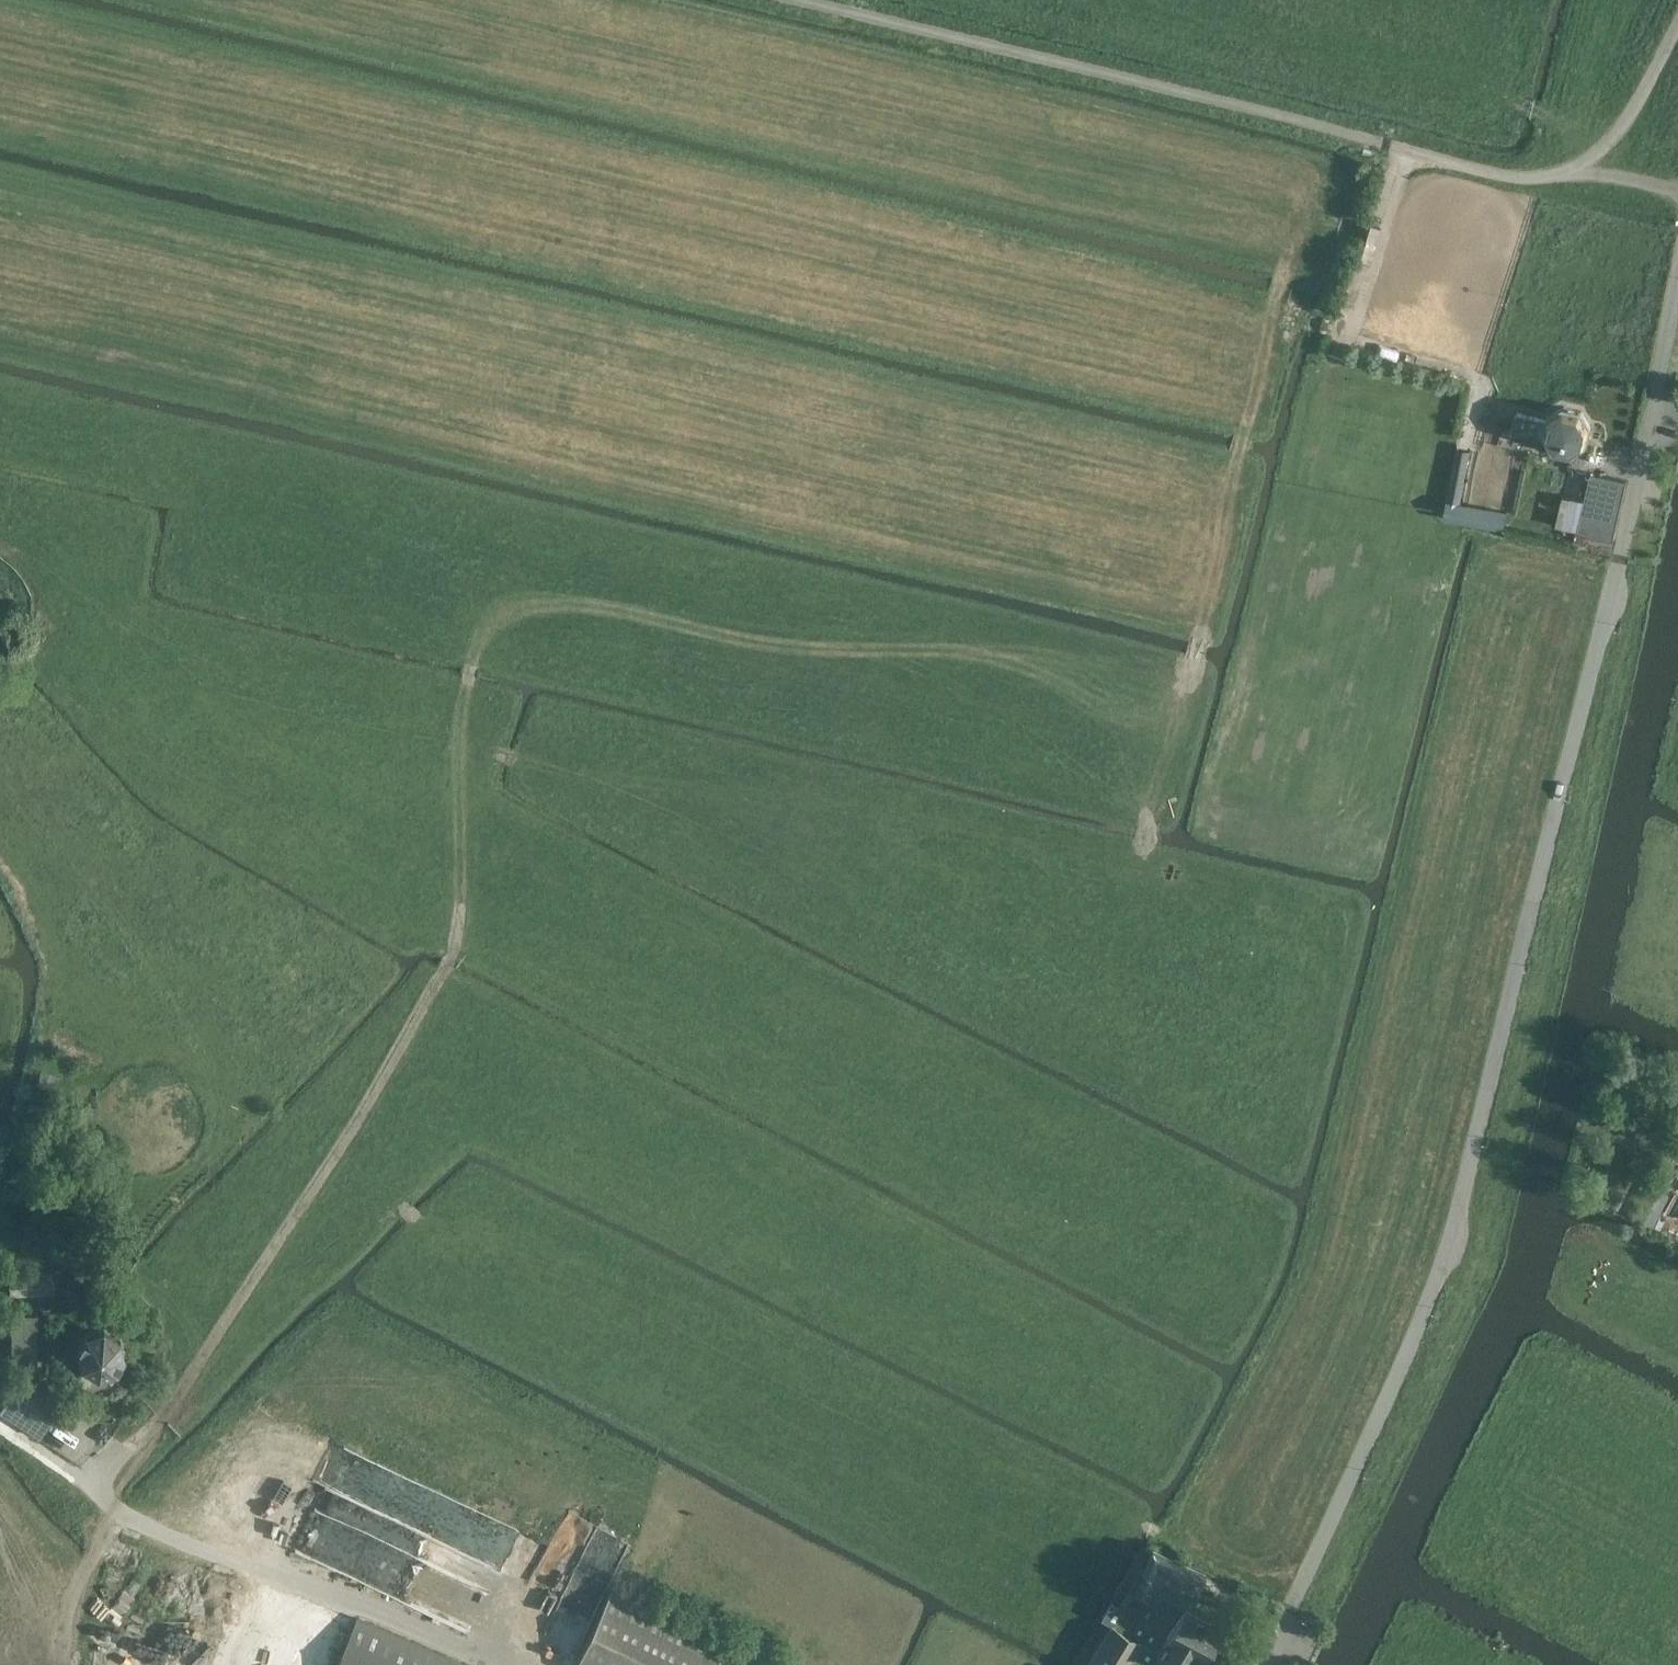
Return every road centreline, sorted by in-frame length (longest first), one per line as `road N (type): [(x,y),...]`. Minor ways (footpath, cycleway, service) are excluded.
road 1 (unclassified): [(1263,1664),(1370,1449),(1455,1250),(1677,291)]
road 2 (track): [(535,1664),(366,1598),(346,1600),(114,1520),(98,1480),(189,1381),(353,1129),(459,959),(462,903)]
road 3 (unclassified): [(767,0),(1517,181),(1590,174)]
road 4 (unclassified): [(1677,30),(1628,124),(1590,174)]
road 5 (track): [(114,1520),(75,1583),(67,1664)]

